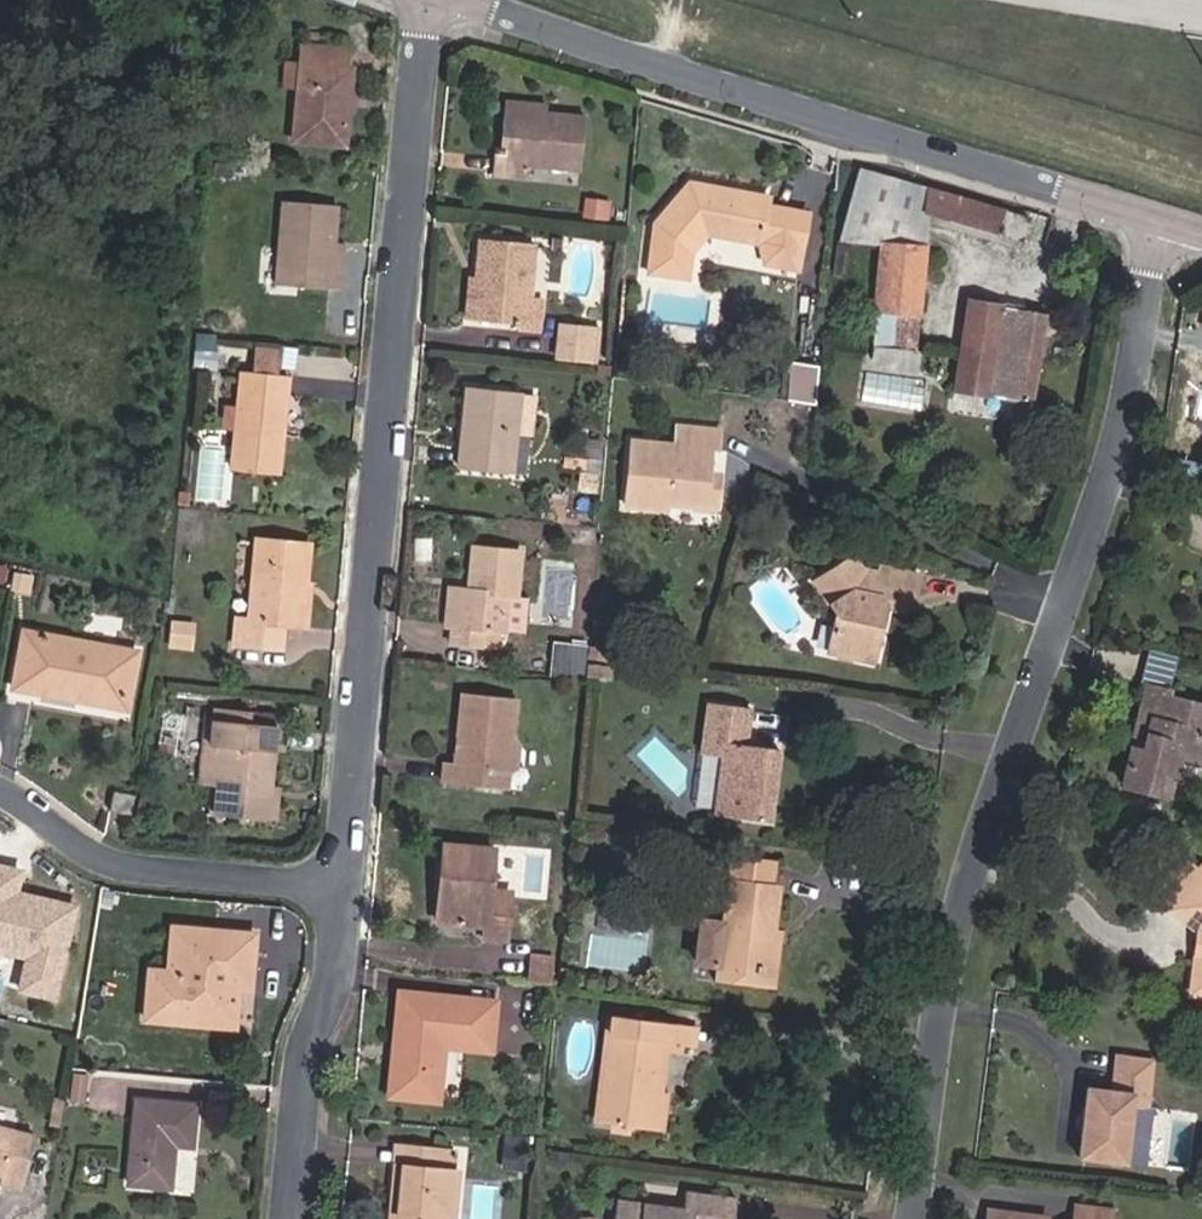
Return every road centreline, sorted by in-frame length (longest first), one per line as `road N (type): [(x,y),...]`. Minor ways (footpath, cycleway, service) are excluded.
road 1 (residential): [(913,1218),(949,956),(1115,449),(1162,222)]
road 2 (residential): [(341,883),(420,39),(432,0)]
road 3 (tertiary): [(469,0),(1162,222)]
road 4 (residential): [(341,883),(105,861),(0,790)]
road 5 (residential): [(299,1218),(341,883)]

